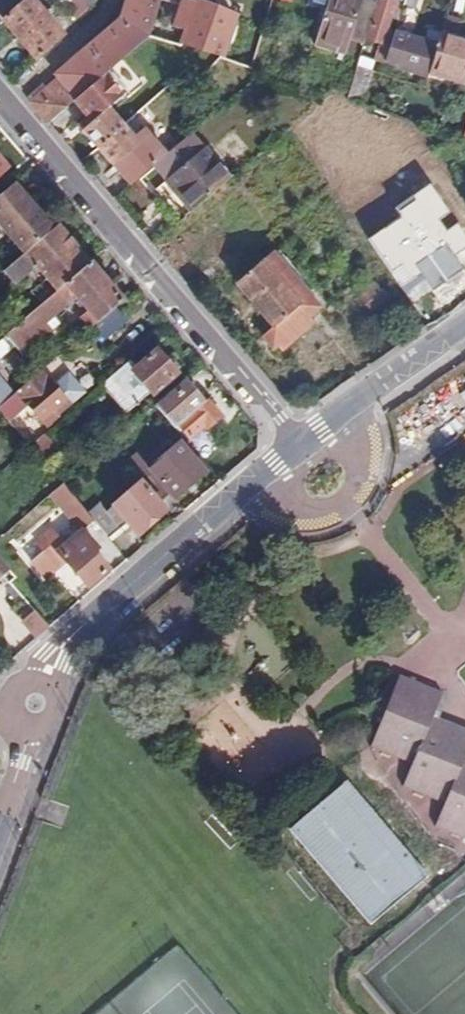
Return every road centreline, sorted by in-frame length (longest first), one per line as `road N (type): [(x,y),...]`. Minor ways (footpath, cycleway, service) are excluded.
road 1 (residential): [(0,96),(299,445)]
road 2 (residential): [(42,684),(83,621),(299,445)]
road 3 (residential): [(299,445),(464,324)]

